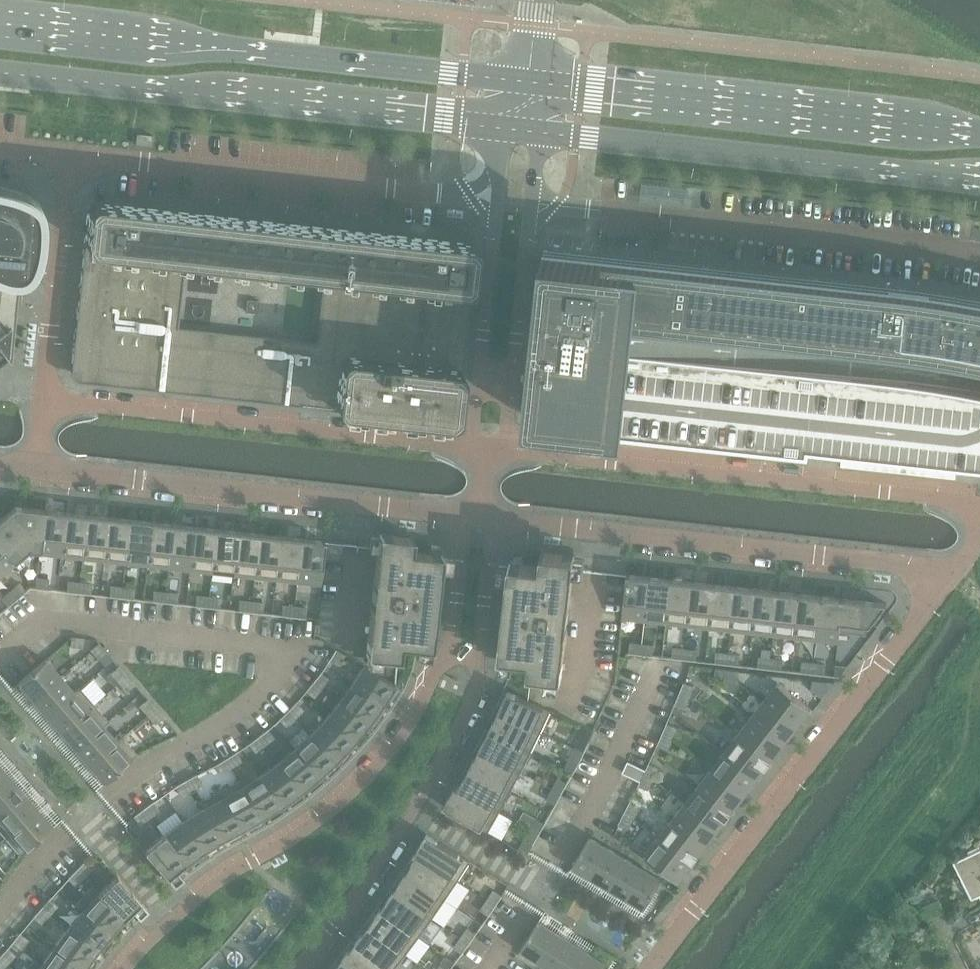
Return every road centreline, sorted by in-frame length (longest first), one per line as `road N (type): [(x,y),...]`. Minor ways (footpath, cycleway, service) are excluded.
road 1 (secondary): [(528,80),(0,24)]
road 2 (secondary): [(0,72),(504,126)]
road 3 (residential): [(651,968),(949,574)]
road 4 (residential): [(979,502),(490,446)]
road 5 (residential): [(949,574),(480,517)]
road 6 (secondary): [(979,133),(528,80)]
road 7 (residential): [(490,446),(45,399)]
road 8 (residential): [(480,517),(36,466)]
road 9 (secondary): [(541,131),(979,180)]
road 10 (residential): [(496,201),(74,153)]
road 11 (residential): [(448,652),(401,739),(367,779),(177,912)]
road 12 (residential): [(490,446),(505,426),(541,131)]
road 13 (residential): [(496,201),(476,422),(490,446)]
road 14 (residential): [(74,153),(45,399)]
road 15 (residential): [(296,968),(413,807)]
road 16 (residential): [(413,807),(469,702),(477,667)]
road 17 (residential): [(477,667),(491,541),(480,517)]
road 18 (residential): [(413,807),(542,887)]
road 19 (residential): [(480,517),(463,538),(448,652)]
road 20 (residential): [(88,811),(177,912)]

